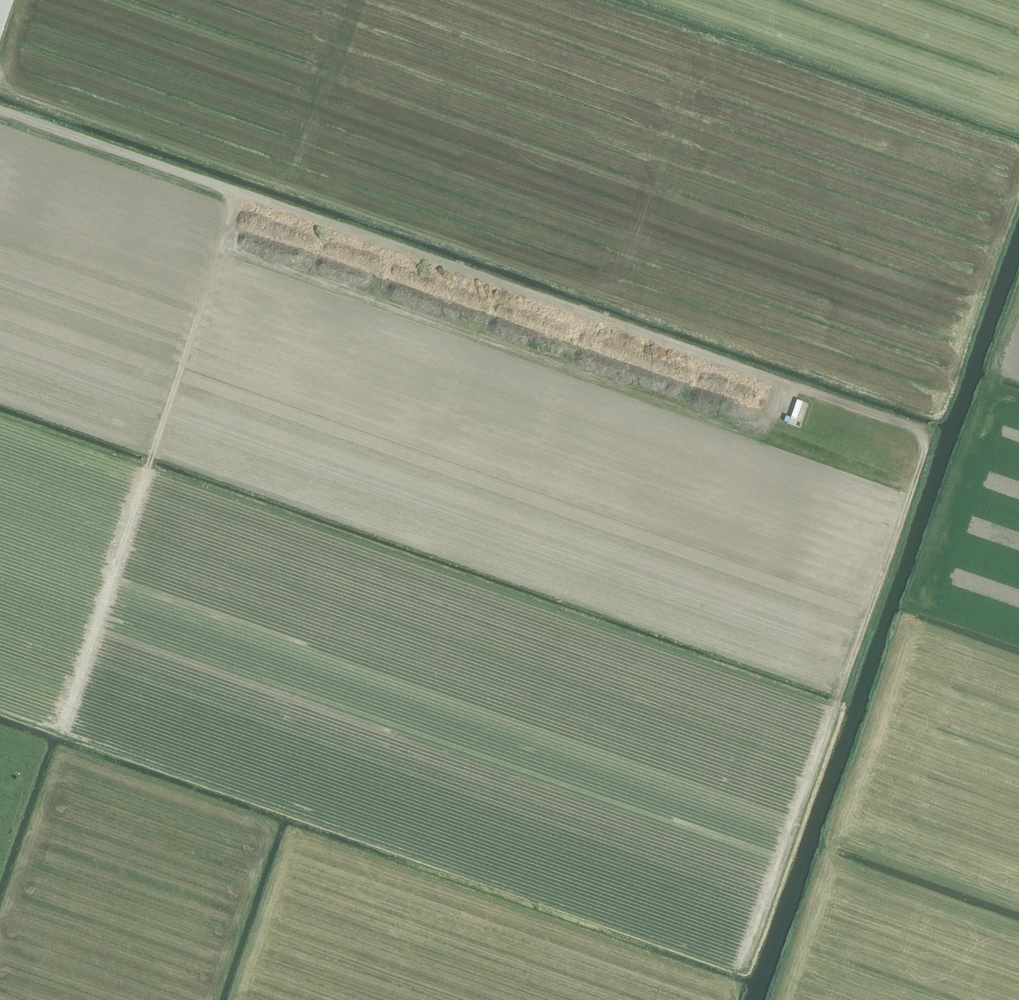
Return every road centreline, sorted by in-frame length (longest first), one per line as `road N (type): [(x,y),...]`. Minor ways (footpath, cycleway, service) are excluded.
road 1 (track): [(0,111),(912,437),(920,452),(914,481),(746,965)]
road 2 (track): [(239,194),(245,222),(62,716)]

